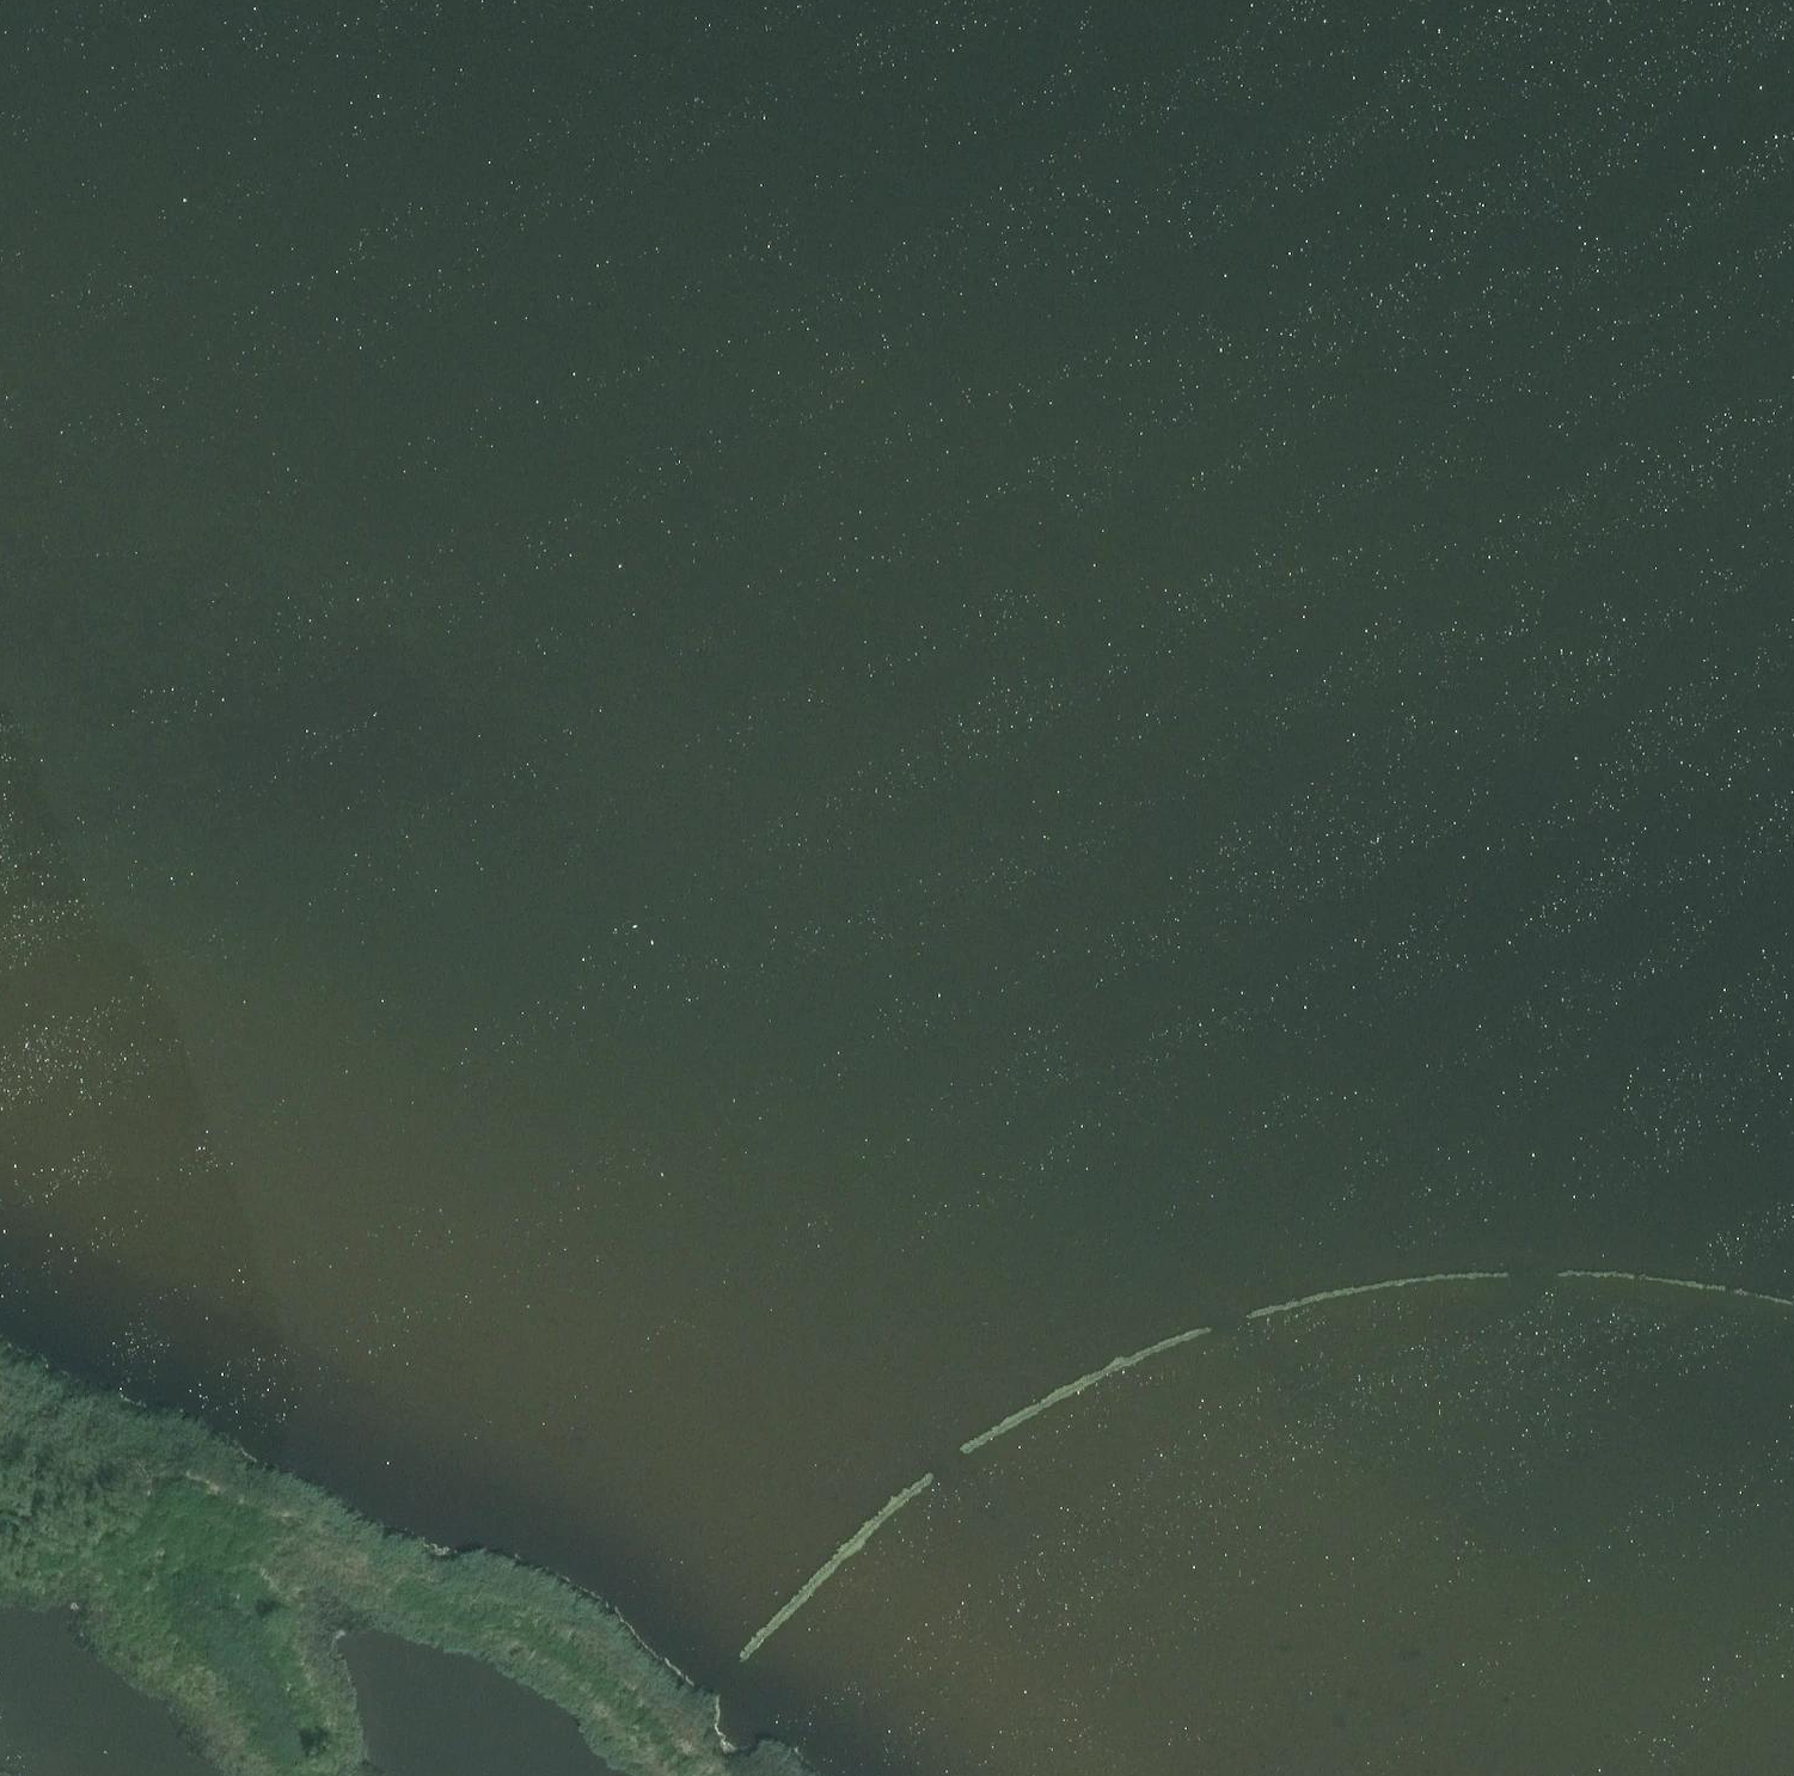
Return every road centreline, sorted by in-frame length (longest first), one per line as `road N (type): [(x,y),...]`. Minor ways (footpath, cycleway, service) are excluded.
road 1 (track): [(294,1775),(247,1664),(124,1531)]

